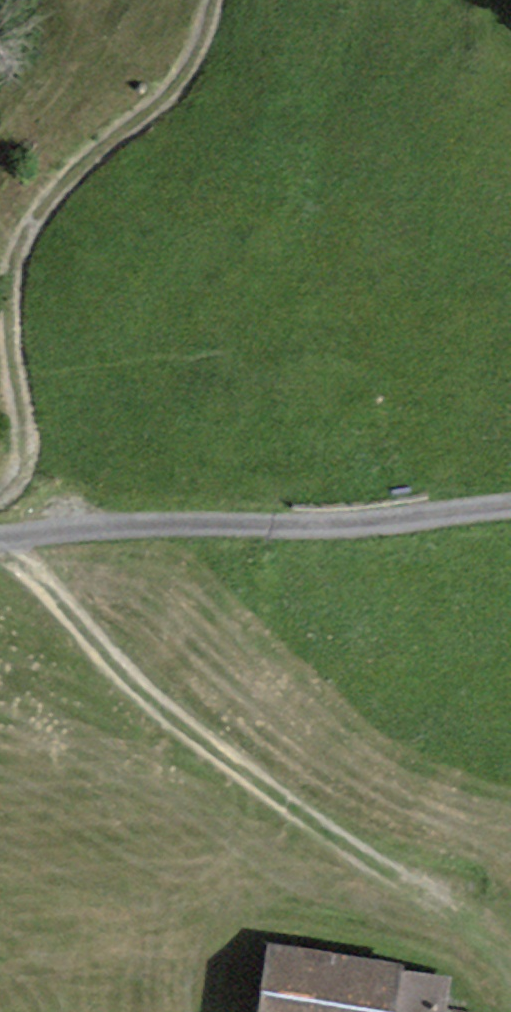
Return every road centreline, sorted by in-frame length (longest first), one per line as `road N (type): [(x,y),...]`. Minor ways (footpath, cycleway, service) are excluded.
road 1 (track): [(220,0),(222,33),(51,209),(38,319),(42,445),(6,533)]
road 2 (track): [(409,890),(6,533)]
road 3 (track): [(6,533),(510,500)]

